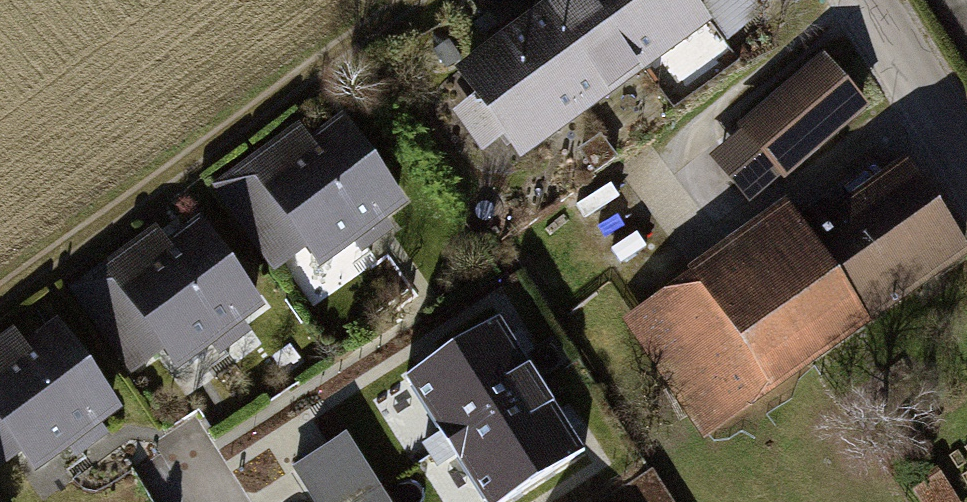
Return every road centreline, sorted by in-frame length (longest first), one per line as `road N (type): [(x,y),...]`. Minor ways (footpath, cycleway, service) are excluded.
road 1 (residential): [(966,144),(873,0)]

